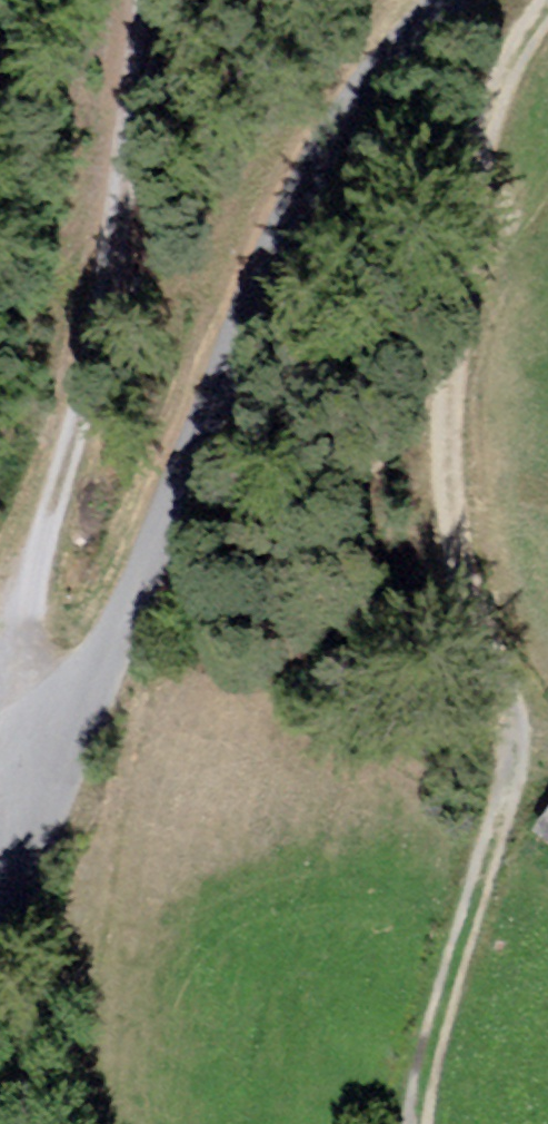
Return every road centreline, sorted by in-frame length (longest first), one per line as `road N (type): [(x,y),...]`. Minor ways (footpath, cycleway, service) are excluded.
road 1 (unclassified): [(0,1006),(300,268),(484,0)]
road 2 (track): [(427,1123),(435,1035),(543,748),(539,665),(470,537),(476,296)]
road 3 (track): [(106,743),(40,650),(43,602),(93,457),(146,243),(177,0)]
road 4 (track): [(476,296),(513,62),(547,10)]

